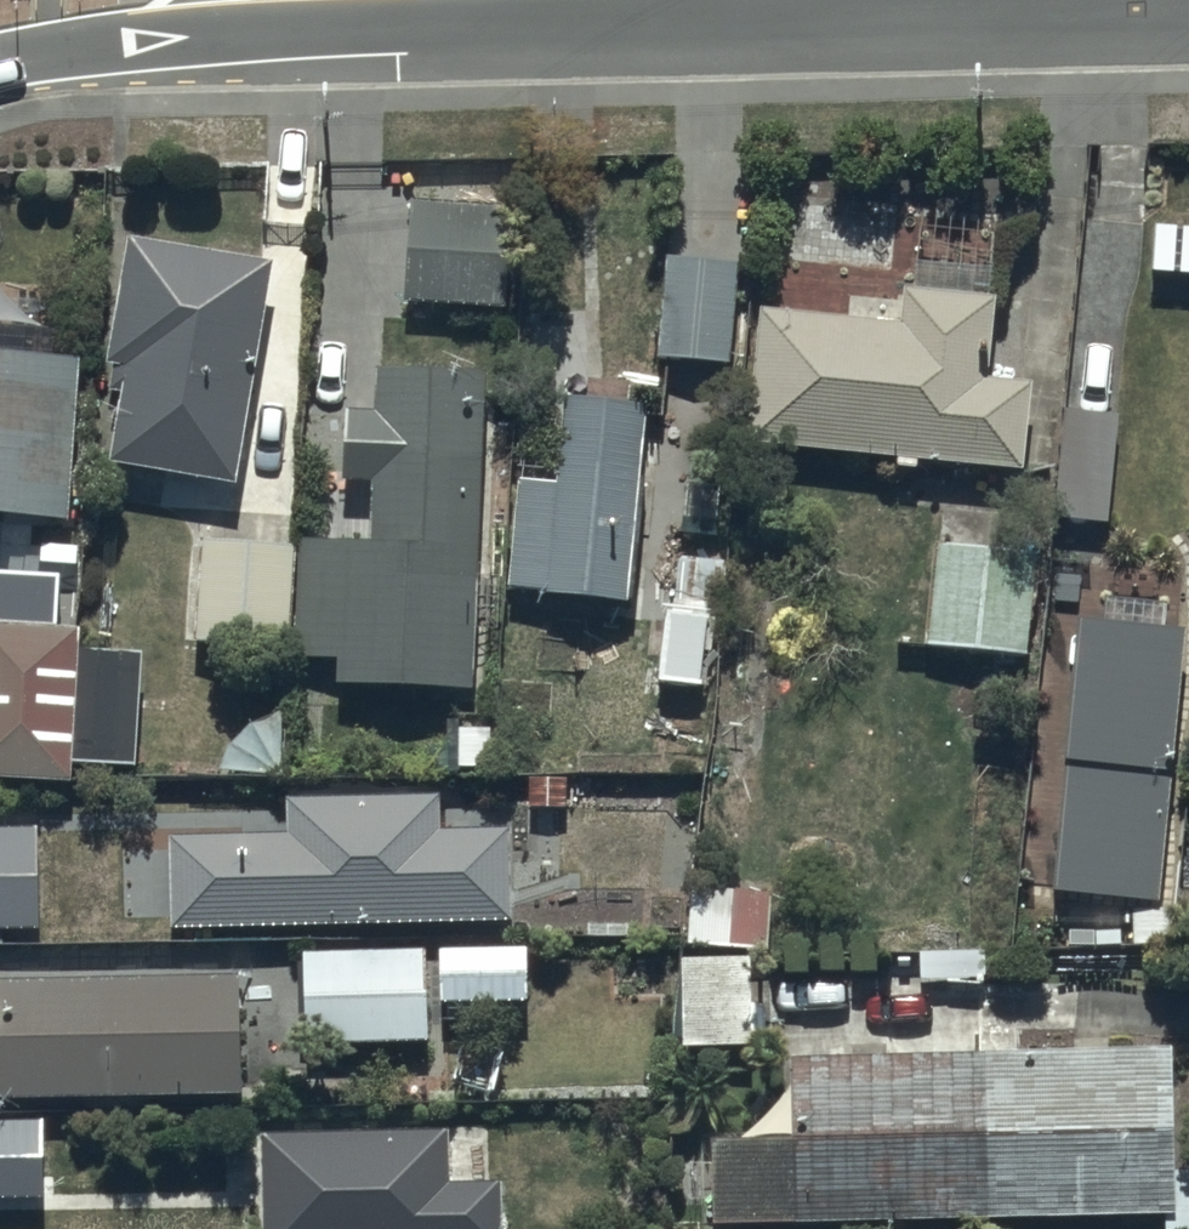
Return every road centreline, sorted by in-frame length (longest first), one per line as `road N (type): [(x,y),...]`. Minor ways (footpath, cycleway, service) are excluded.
road 1 (tertiary): [(283,0),(193,31),(0,61)]

